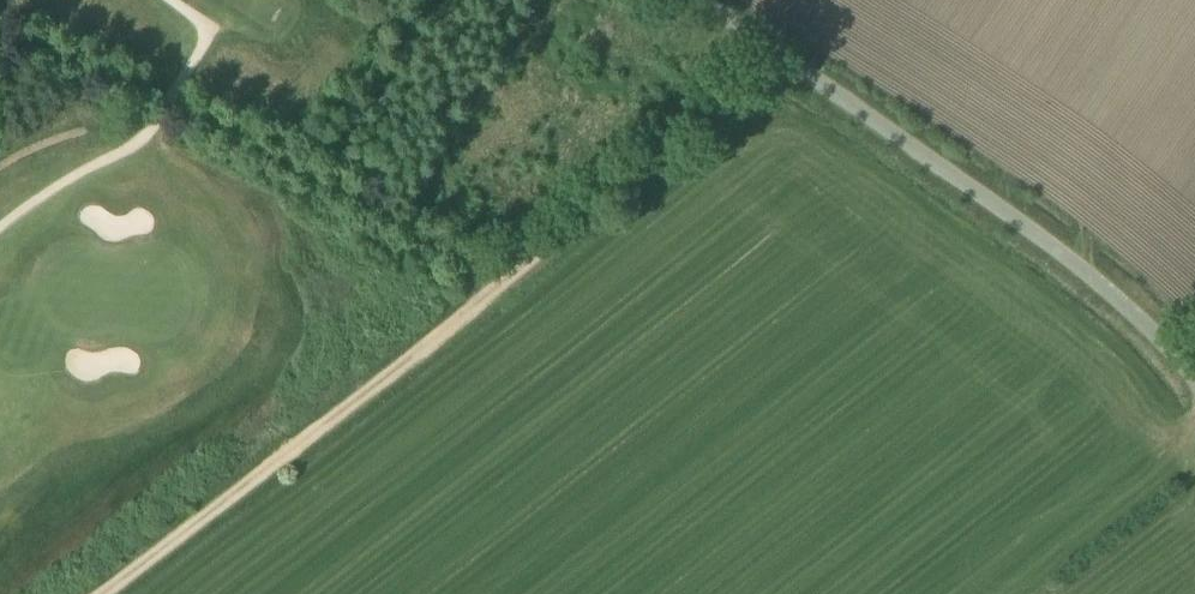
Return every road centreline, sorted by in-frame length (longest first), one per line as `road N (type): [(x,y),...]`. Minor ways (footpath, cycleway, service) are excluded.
road 1 (unclassified): [(1194,402),(1042,241),(690,0)]
road 2 (track): [(0,38),(323,187),(505,289)]
road 3 (track): [(505,289),(113,593)]
road 4 (track): [(773,57),(505,289)]

